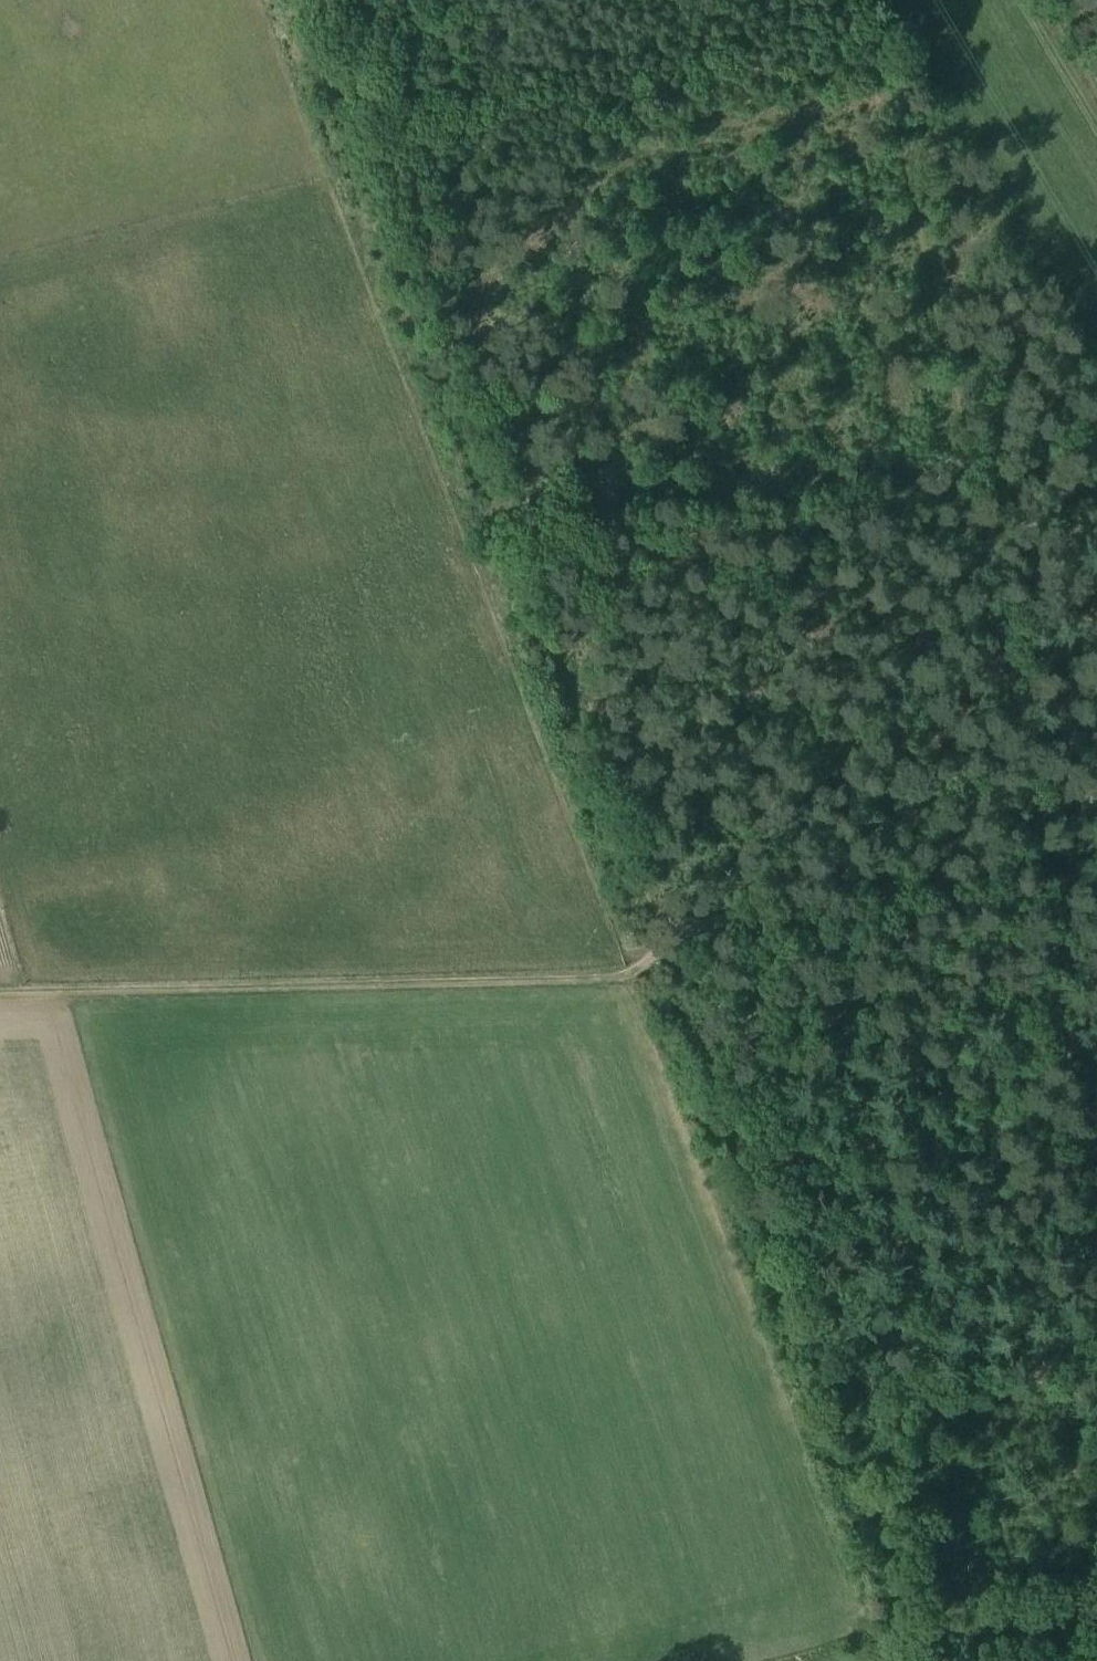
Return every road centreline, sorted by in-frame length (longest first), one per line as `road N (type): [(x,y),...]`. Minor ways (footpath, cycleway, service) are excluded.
road 1 (track): [(0,996),(621,980),(640,956),(673,941),(1003,895)]

